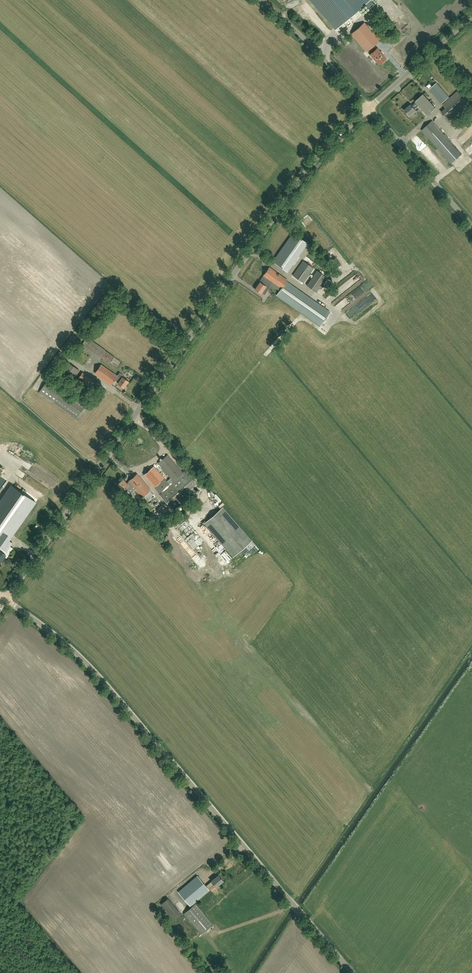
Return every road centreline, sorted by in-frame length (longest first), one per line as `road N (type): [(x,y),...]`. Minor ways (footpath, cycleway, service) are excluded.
road 1 (unclassified): [(5,599),(277,208),(369,108)]
road 2 (unclassified): [(350,972),(90,668),(5,599)]
road 3 (unclassified): [(471,226),(369,108)]
road 4 (unclassified): [(369,108),(262,0)]
road 5 (unclassified): [(369,108),(471,17)]

